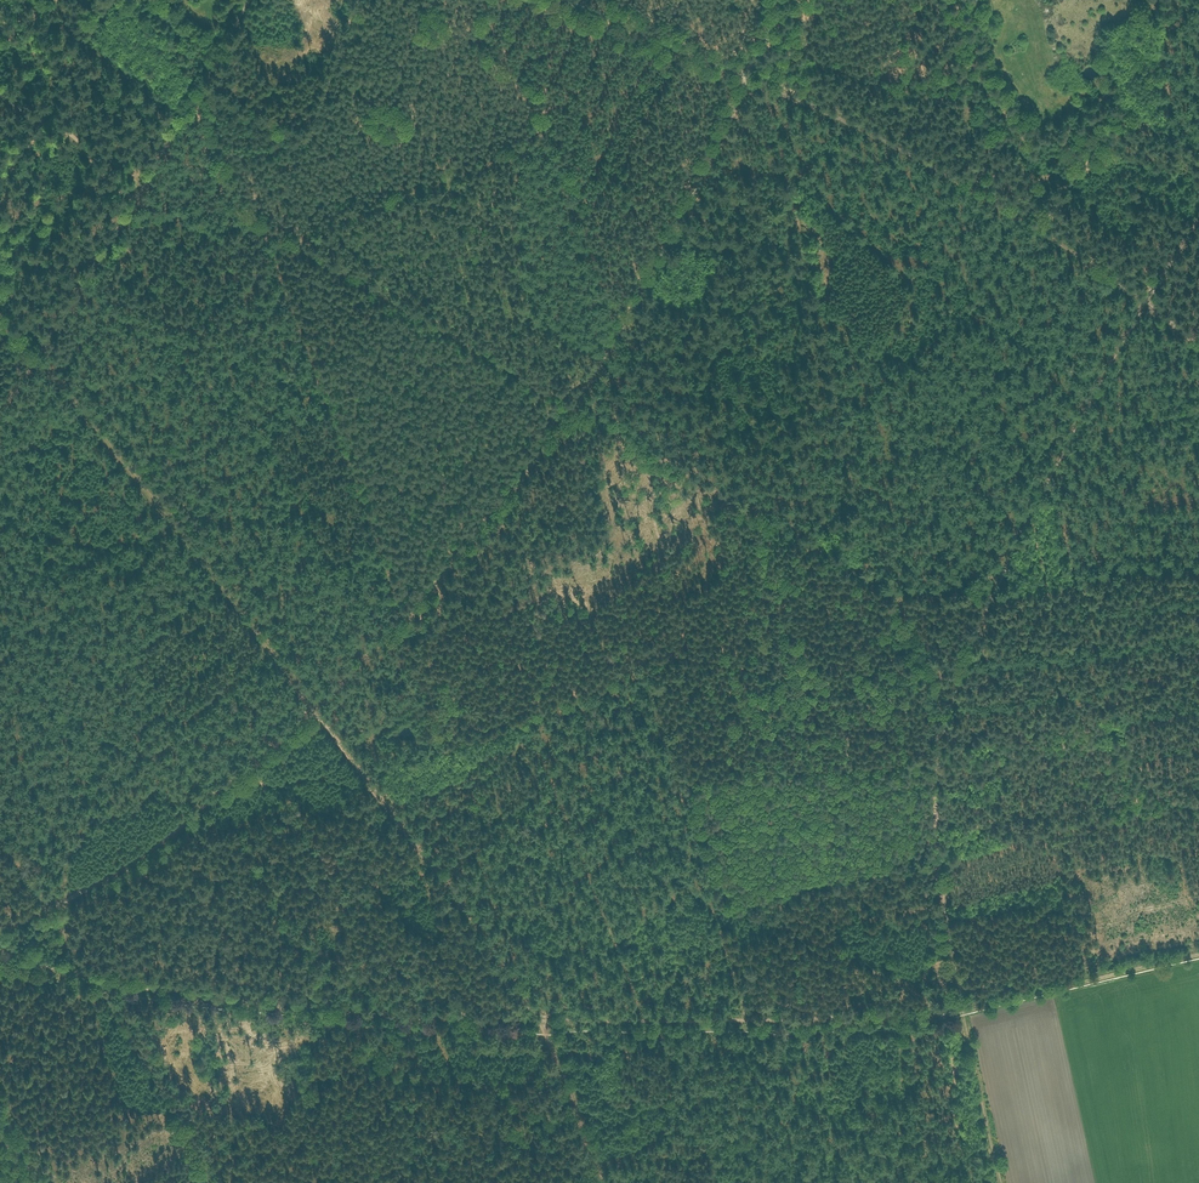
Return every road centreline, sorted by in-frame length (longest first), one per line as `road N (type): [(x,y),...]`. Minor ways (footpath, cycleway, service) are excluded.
road 1 (track): [(523,718),(693,646),(652,506),(672,469),(237,210)]
road 2 (track): [(92,974),(362,1014),(646,1020),(964,1010)]
road 3 (track): [(743,71),(567,405),(451,556),(314,704)]
road 4 (track): [(1067,441),(998,429),(846,320),(829,331),(874,552),(953,695)]
road 5 (track): [(603,1182),(531,996),(314,704)]
road 6 (track): [(743,71),(996,198),(1145,300)]
road 7 (track): [(314,704),(38,353)]
road 8 (track): [(988,0),(988,51),(1040,118),(1059,127),(1106,93),(1198,153)]
road 9 (track): [(1067,441),(953,695)]
road 10 (track): [(940,752),(936,807),(964,1010)]
road 11 (track): [(964,1010),(1198,954)]
road 12 (track): [(92,974),(210,1182)]
road 13 (track): [(159,846),(314,704)]
road 14 (track): [(940,752),(1131,717)]
road 15 (track): [(743,71),(575,0)]
road 16 (track): [(159,846),(0,925)]
road 17 (track): [(964,1010),(1001,1182)]
road 18 (track): [(365,769),(401,747),(432,750),(523,718)]
road 19 (track): [(1145,300),(1067,441)]
road 20 (track): [(116,227),(38,353)]
road 21 (track): [(201,86),(134,195)]
road 22 (track): [(237,210),(116,227)]

